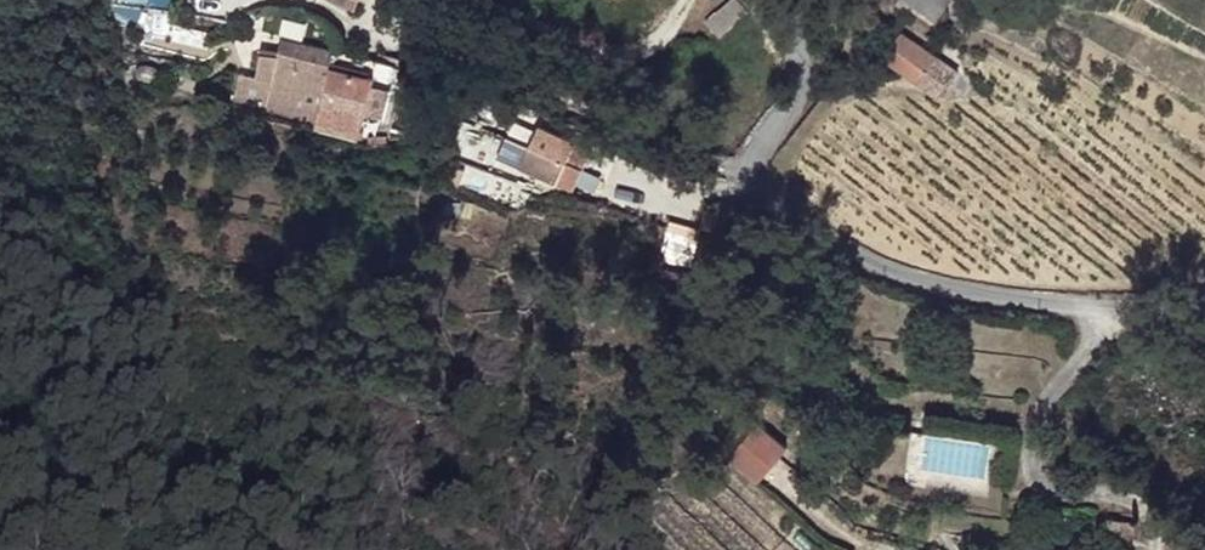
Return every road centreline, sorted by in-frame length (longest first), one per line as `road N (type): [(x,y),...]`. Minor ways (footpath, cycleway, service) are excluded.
road 1 (unclassified): [(1204,308),(937,288),(761,208),(749,186),(753,177)]
road 2 (residential): [(753,177),(434,37)]
road 3 (unclassified): [(753,177),(808,87),(823,0)]

